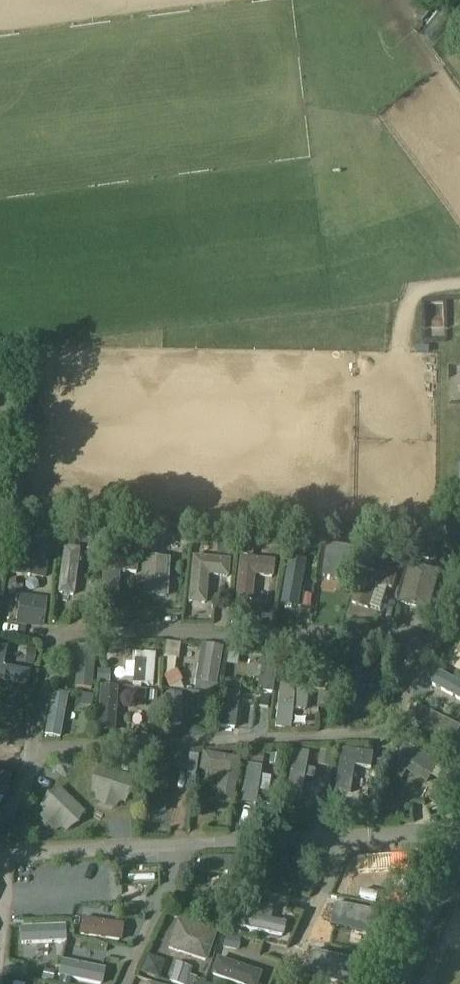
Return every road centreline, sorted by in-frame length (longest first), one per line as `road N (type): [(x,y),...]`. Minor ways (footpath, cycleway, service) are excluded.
road 1 (track): [(388,300),(0,342)]
road 2 (unclassified): [(391,983),(459,837)]

